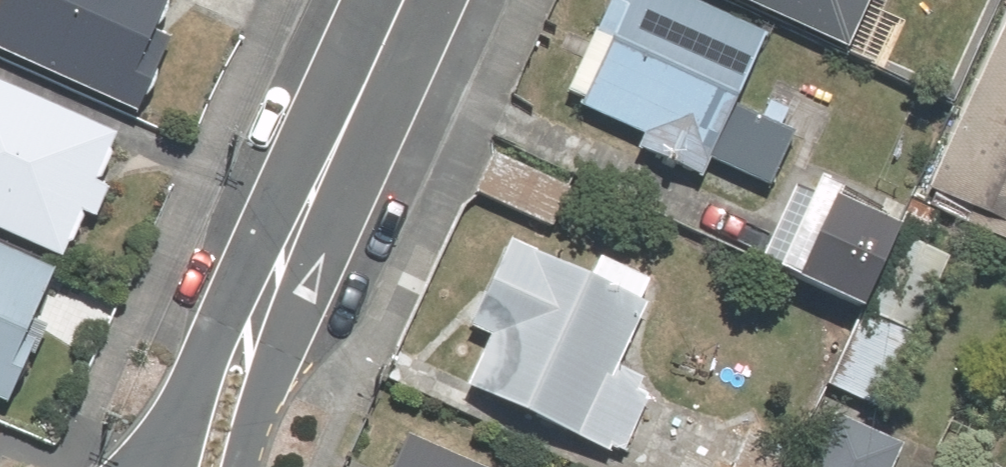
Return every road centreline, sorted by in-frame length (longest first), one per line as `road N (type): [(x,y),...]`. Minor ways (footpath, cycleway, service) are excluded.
road 1 (residential): [(195,466),(403,0)]

